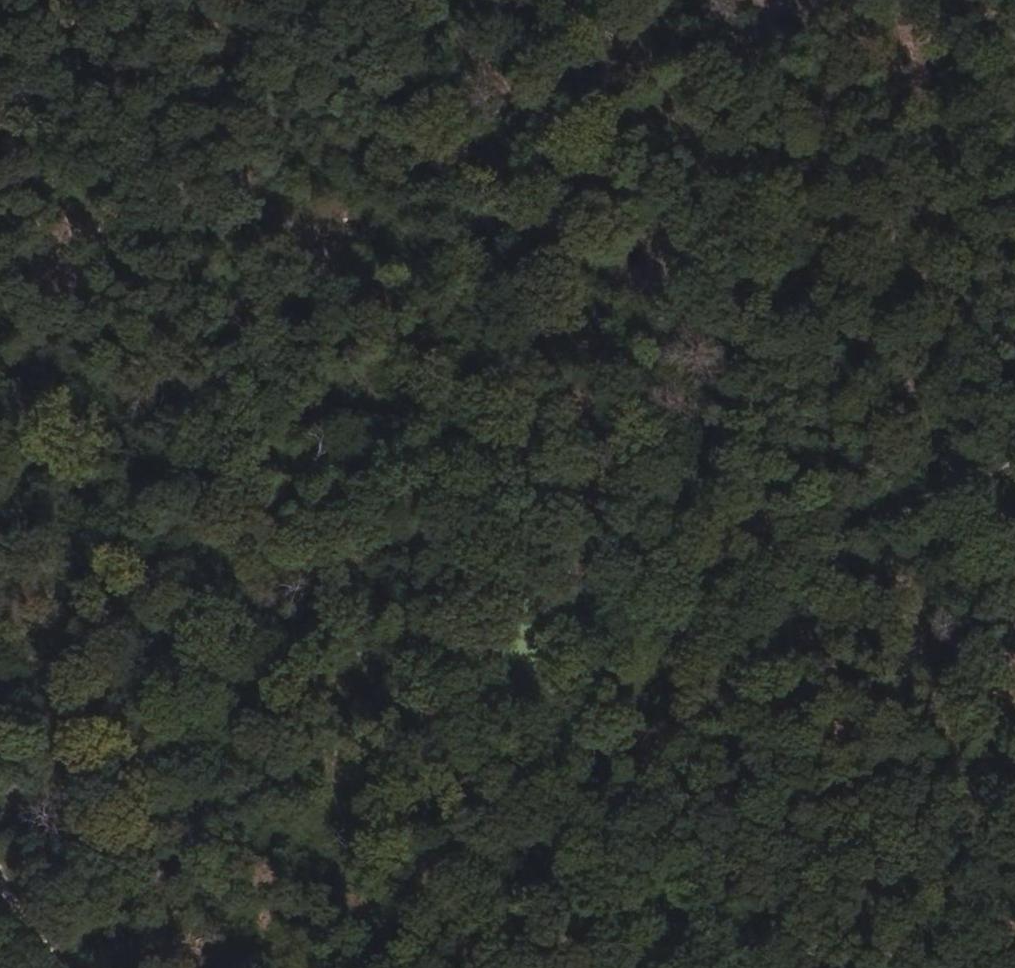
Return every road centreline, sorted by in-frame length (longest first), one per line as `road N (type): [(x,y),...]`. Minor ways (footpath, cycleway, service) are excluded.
road 1 (track): [(75,967),(0,863)]

